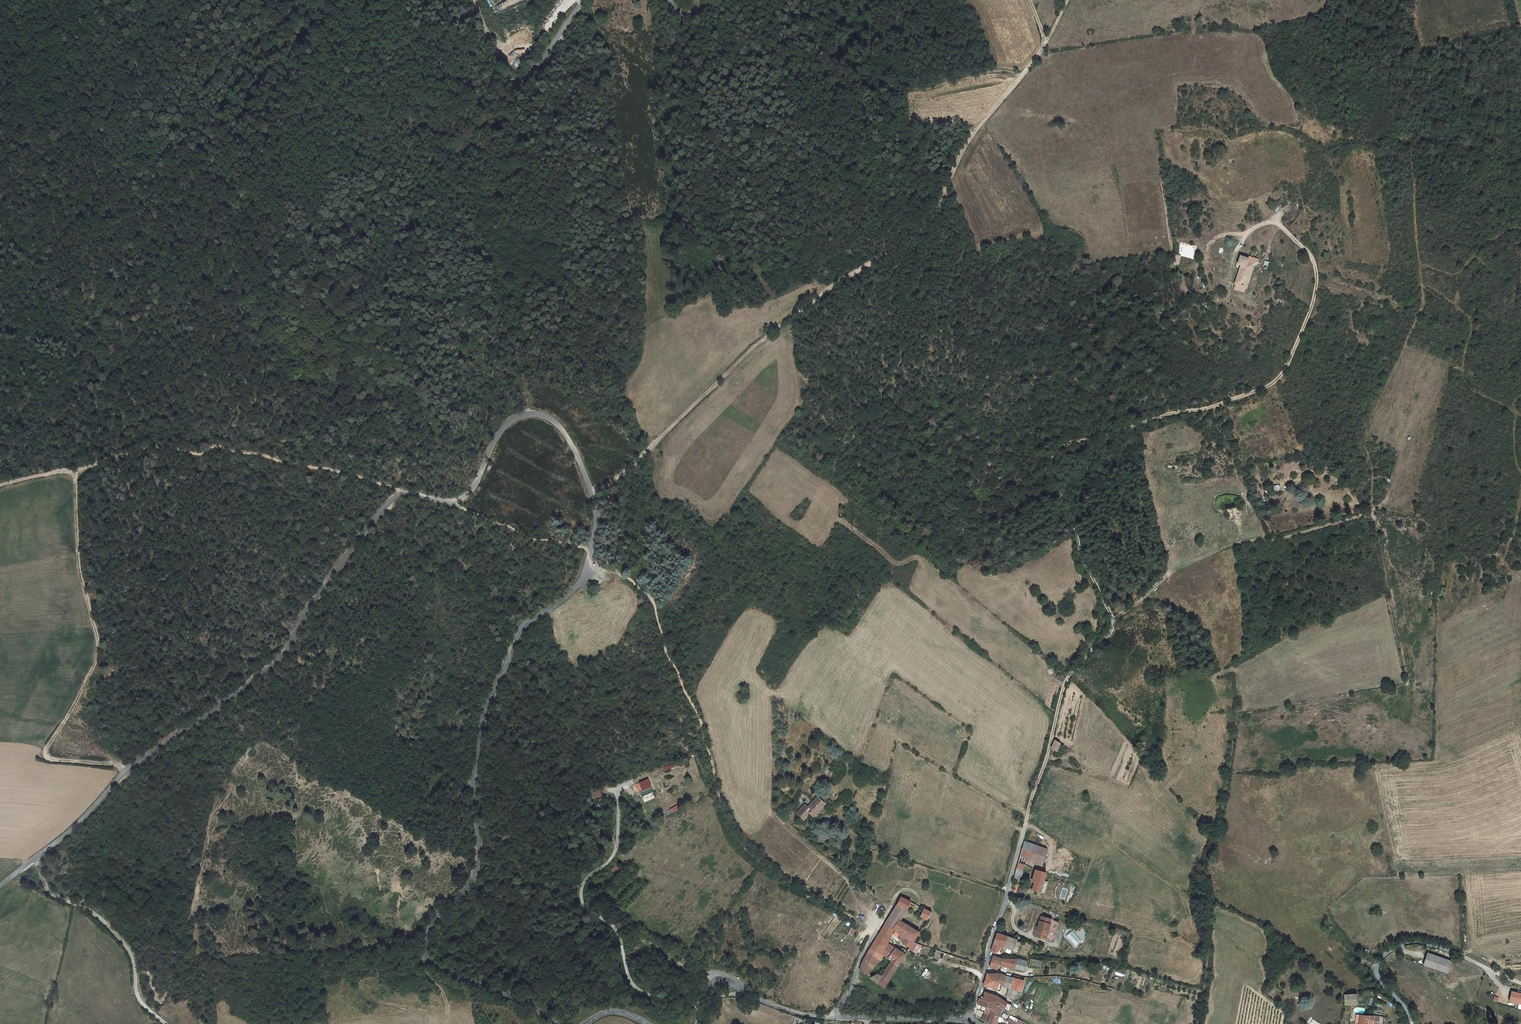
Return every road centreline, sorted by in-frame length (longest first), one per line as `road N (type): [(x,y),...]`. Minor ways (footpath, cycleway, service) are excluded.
road 1 (unclassified): [(559,1023),(433,964),(426,947),(429,928),(477,867),(473,782),(491,697),(520,632),(585,573),(597,509),(560,425),(537,413),(508,425),(476,483),(452,502)]
road 2 (track): [(1344,137),(1411,143),(1421,310),(1368,435),(1399,450),(1388,496),(1367,513),(1223,548),(1169,573),(1113,620)]
road 3 (track): [(1113,620),(1047,466),(1069,443),(1212,407),(1279,379),(1312,305),(1316,273),(1308,251),(1281,226),(1268,222),(1248,232)]
road 4 (unclassified): [(0,885),(73,829),(124,775),(284,655),(317,597),(389,503),(410,494),(452,502)]
road 5 (track): [(593,493),(635,464),(756,345),(926,226),(967,143),(1022,75)]
road 6 (track): [(124,775),(116,765),(47,756),(95,662),(98,639),(79,560),(75,470)]
road 7 (track): [(75,470),(158,448),(199,454),(219,446),(402,494)]
road 8 (track): [(1113,620),(1111,633),(1065,681),(1025,823)]
road 9 (unclassified): [(1412,1023),(1377,971),(1402,945),(1449,950),(1520,983)]
road 10 (track): [(166,1023),(143,1005),(116,934),(98,915),(53,895),(37,858)]
road 11 (track): [(516,79),(441,30),(322,0)]
road 12 (residential): [(1025,823),(967,1019)]
road 13 (track): [(867,845),(1008,889)]
road 14 (unclassified): [(967,1019),(832,1018)]
road 15 (residential): [(889,910),(832,1018)]

